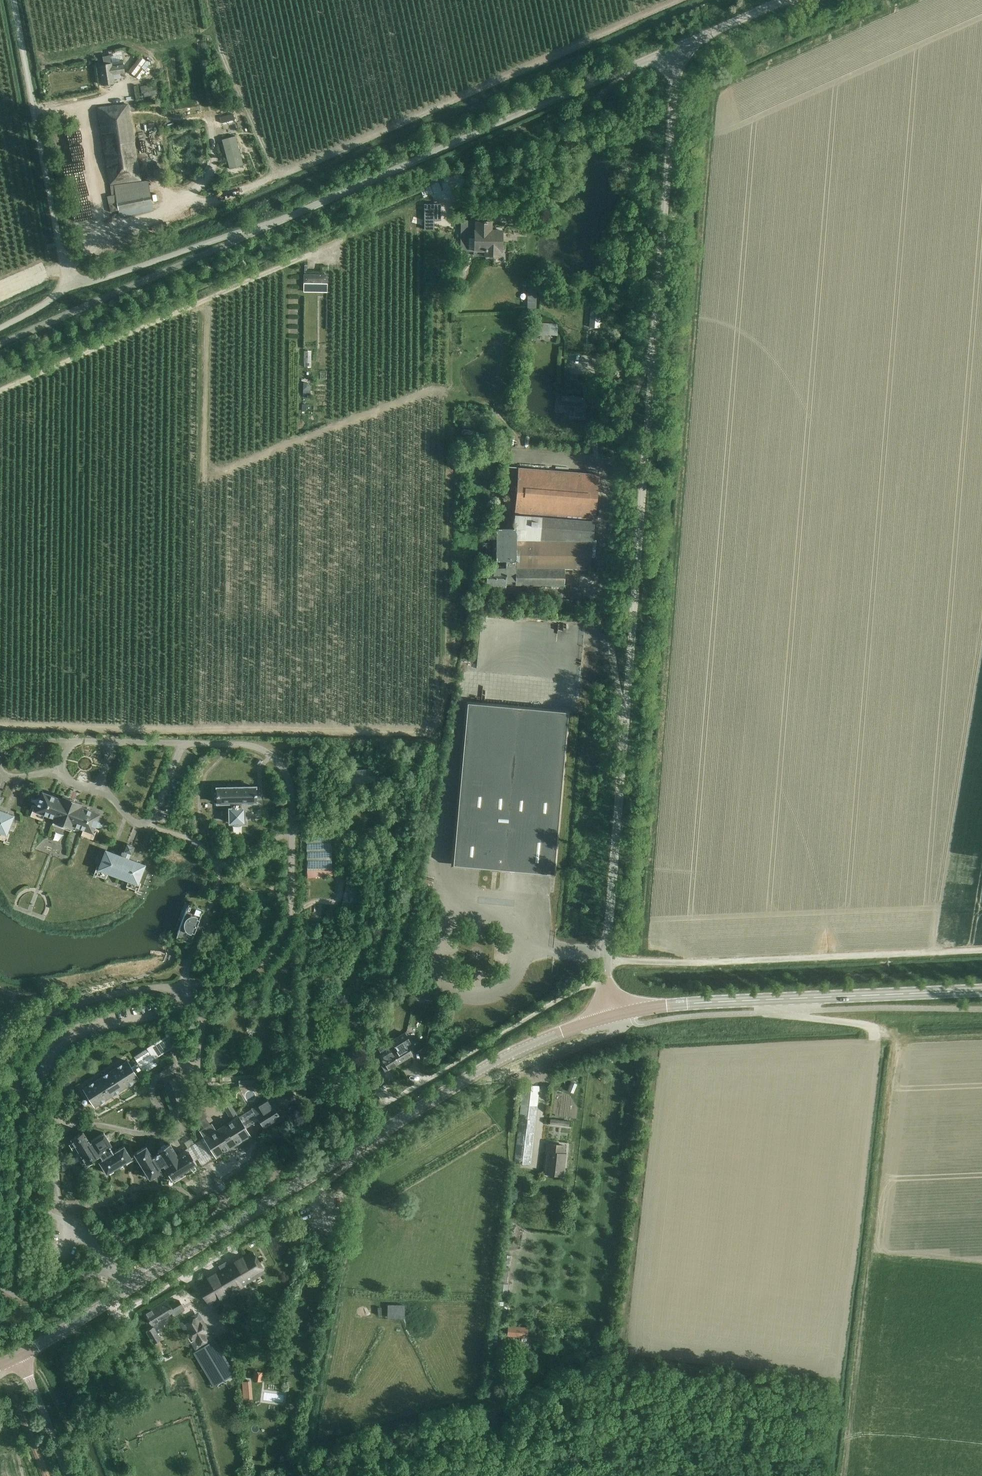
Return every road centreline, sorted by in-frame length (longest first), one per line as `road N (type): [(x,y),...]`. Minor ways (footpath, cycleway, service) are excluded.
road 1 (unclassified): [(606,959),(672,65),(666,53)]
road 2 (track): [(872,1041),(843,1373),(628,1351),(497,1441),(463,1432),(336,1475)]
road 3 (unclassified): [(266,228),(666,53)]
road 4 (residential): [(58,1335),(138,1304),(200,1267),(328,1180),(371,1134)]
road 5 (unclassified): [(606,959),(981,953)]
road 6 (secondary): [(58,1335),(371,1134)]
road 7 (secondary): [(981,989),(614,1014)]
road 8 (unclassified): [(71,287),(12,0)]
road 9 (unclassified): [(0,343),(266,228)]
road 10 (secondary): [(371,1134),(516,1052),(614,1014)]
road 11 (unclassified): [(266,228),(214,234),(71,287)]
road 12 (track): [(117,1475),(98,1427),(70,1431),(46,1380),(22,1354)]
road 13 (unclassified): [(666,53),(789,0)]
road 14 (unclassified): [(68,1475),(22,1354)]

